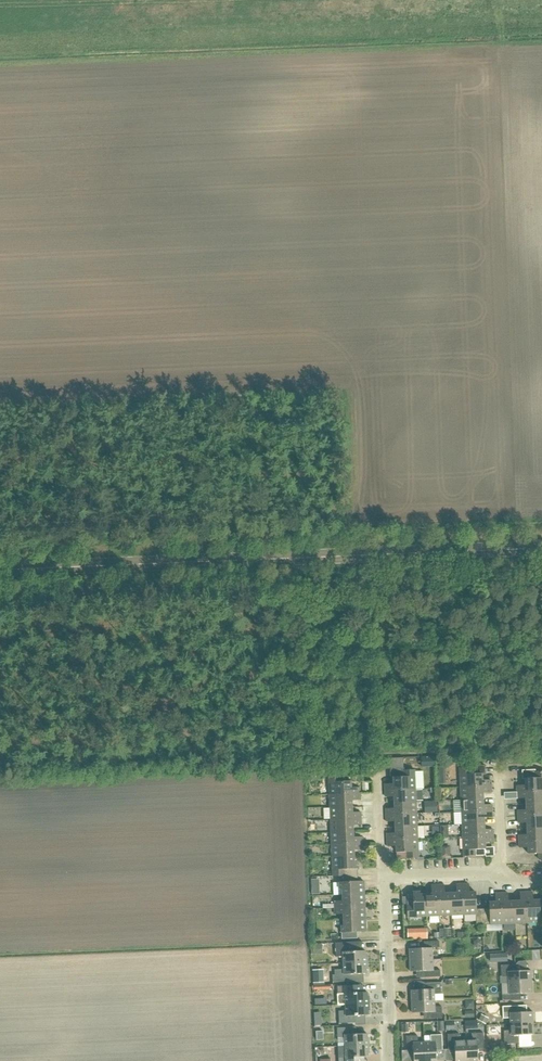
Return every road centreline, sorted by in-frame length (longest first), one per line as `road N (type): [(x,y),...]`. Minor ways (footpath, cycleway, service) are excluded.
road 1 (secondary): [(0,569),(541,546)]
road 2 (residential): [(382,877),(388,1060)]
road 3 (residential): [(504,880),(491,872),(382,877)]
road 4 (residential): [(504,880),(500,760)]

